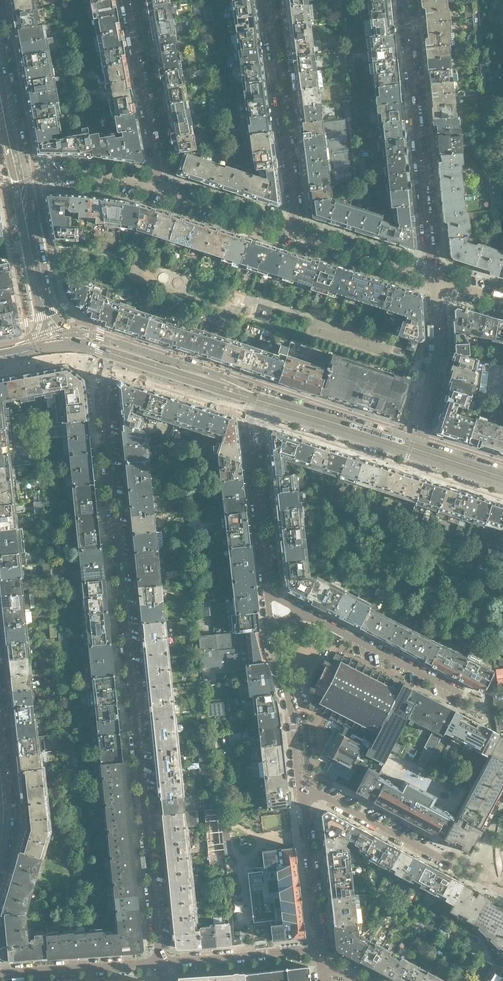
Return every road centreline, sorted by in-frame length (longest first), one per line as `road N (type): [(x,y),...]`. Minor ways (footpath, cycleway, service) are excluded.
road 1 (residential): [(109,368),(103,399),(159,965)]
road 2 (tertiary): [(412,444),(102,336),(67,335)]
road 3 (residential): [(404,0),(436,281)]
road 4 (tertiary): [(250,412),(502,488)]
road 5 (residential): [(290,237),(295,213),(268,0)]
road 6 (residential): [(452,692),(323,624),(268,606)]
road 7 (residential): [(129,0),(159,166),(153,195)]
road 8 (residential): [(268,606),(250,412)]
road 9 (residential): [(302,793),(268,606)]
road 10 (residential): [(412,444),(437,354),(436,281)]
road 11 (tertiary): [(67,335),(40,298),(18,183)]
road 12 (residential): [(159,965),(320,951)]
road 13 (residential): [(159,965),(0,978)]
road 14 (residential): [(320,951),(302,793)]
road 15 (residential): [(436,281),(290,237)]
road 16 (tertiary): [(109,368),(250,412)]
road 17 (residential): [(433,854),(321,795),(302,793)]
road 18 (residential): [(290,237),(153,195)]
road 19 (tertiary): [(18,183),(0,47)]
road 20 (residential): [(153,195),(35,176)]

